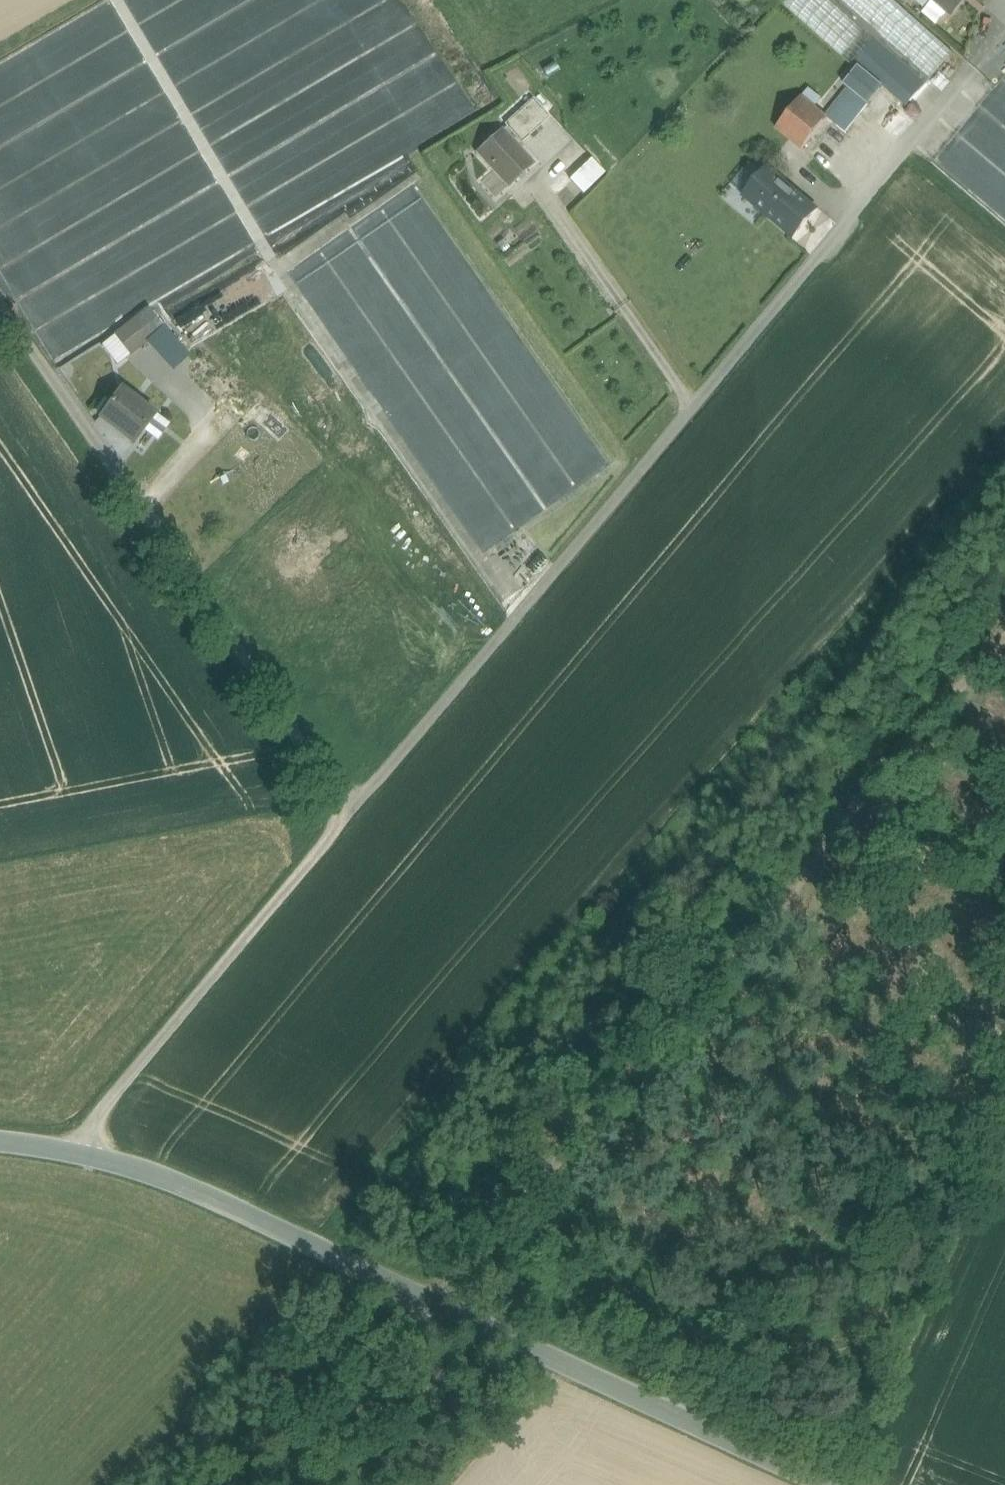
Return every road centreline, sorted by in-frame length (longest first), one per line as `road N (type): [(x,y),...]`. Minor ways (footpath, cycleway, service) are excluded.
road 1 (residential): [(350,814),(1000,43)]
road 2 (track): [(1004,647),(418,1286)]
road 3 (residential): [(76,1153),(247,1207),(418,1286),(557,1364),(844,1484)]
road 4 (residential): [(350,814),(0,298)]
road 5 (residential): [(76,1153),(350,814)]
road 6 (track): [(252,1484),(418,1286)]

